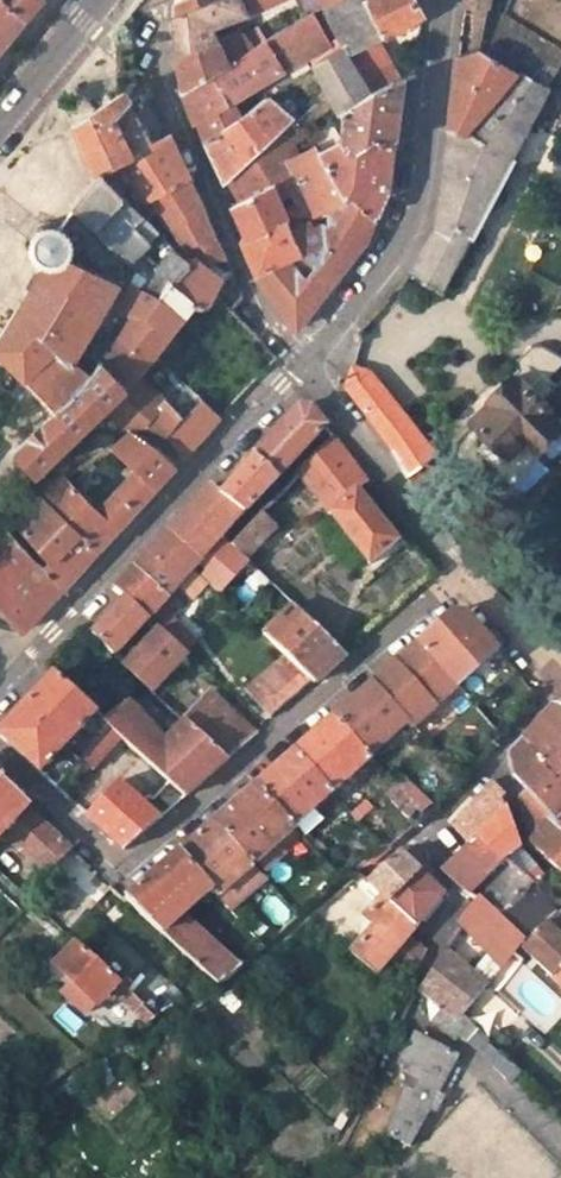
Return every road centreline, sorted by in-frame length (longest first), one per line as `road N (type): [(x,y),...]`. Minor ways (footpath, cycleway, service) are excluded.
road 1 (residential): [(0,758),(130,864),(466,570)]
road 2 (residential): [(0,695),(301,368)]
road 3 (residential): [(152,0),(162,66),(206,187),(257,301),(301,368)]
road 4 (residential): [(301,368),(367,274),(400,202),(438,0)]
road 5 (residential): [(427,832),(458,908),(388,1029),(321,1177)]
road 6 (residential): [(466,570),(301,368)]
road 7 (residential): [(560,682),(427,832)]
road 8 (unclassified): [(0,112),(102,0)]
road 9 (residential): [(552,673),(466,570)]

